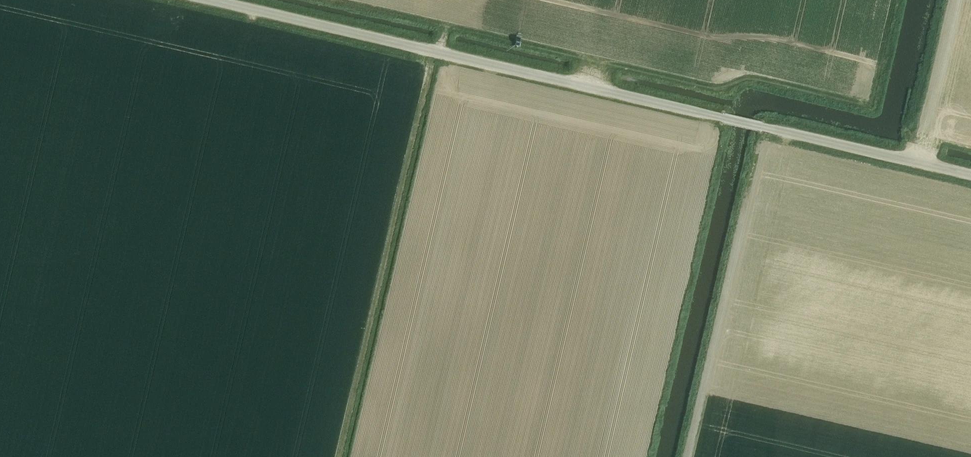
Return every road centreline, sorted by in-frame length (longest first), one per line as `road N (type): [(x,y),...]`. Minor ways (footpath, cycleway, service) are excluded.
road 1 (unclassified): [(970,175),(212,0)]
road 2 (track): [(915,162),(952,0)]

